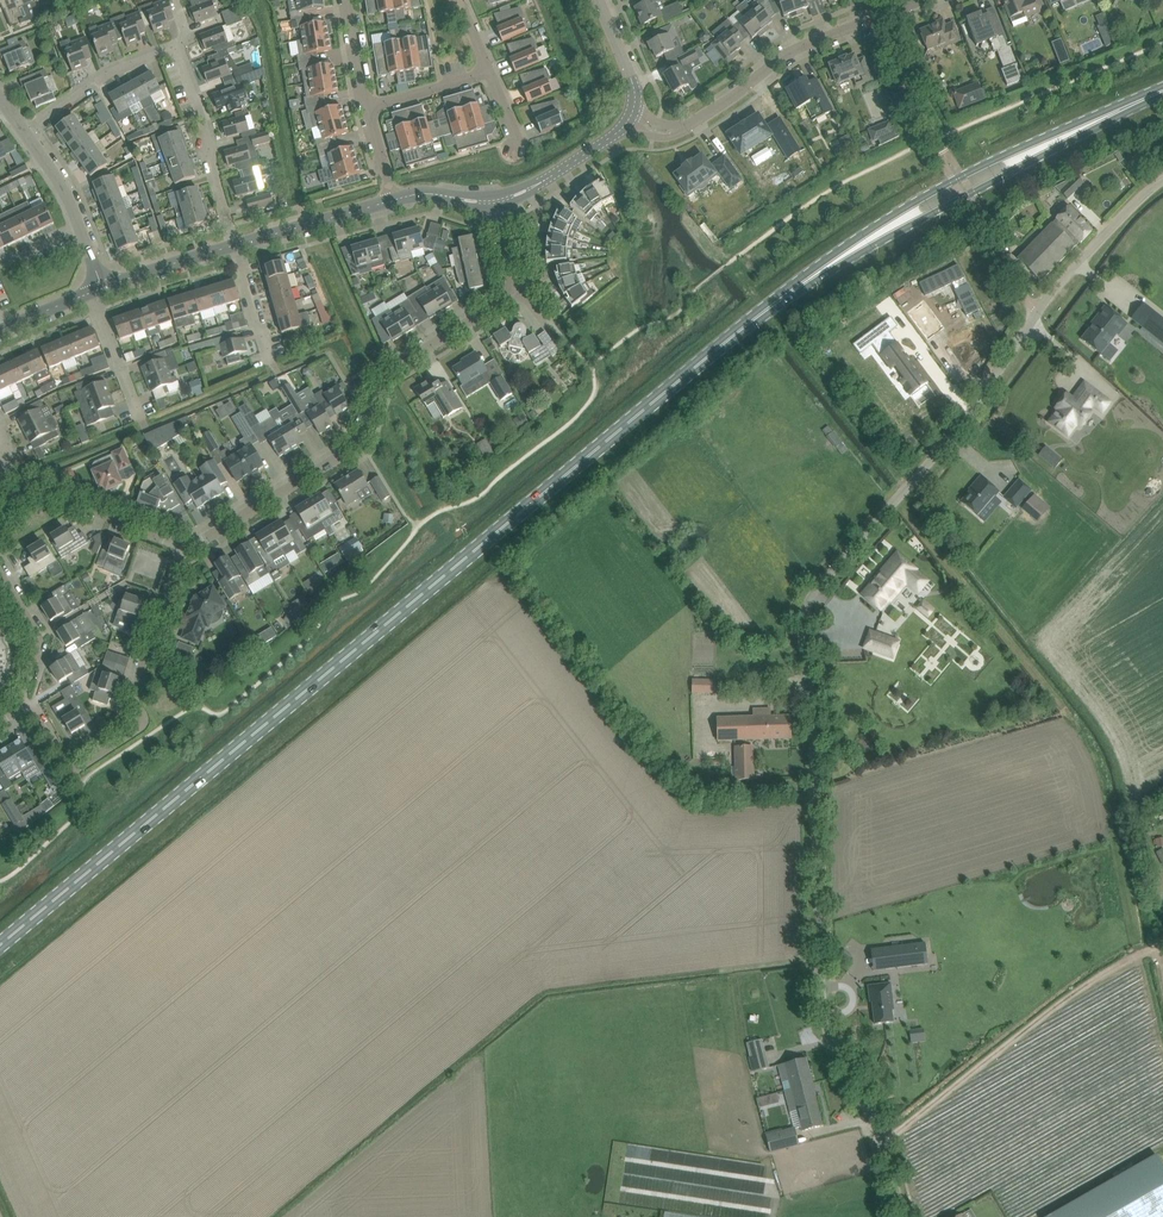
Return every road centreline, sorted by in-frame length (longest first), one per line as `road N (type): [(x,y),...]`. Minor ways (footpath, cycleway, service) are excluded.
road 1 (unclassified): [(907,1216),(840,1048),(821,974),(818,727),(800,627),(803,603),(1075,264),(1162,180)]
road 2 (primary): [(0,945),(769,307)]
road 3 (primary): [(1162,88),(1001,155),(915,201),(769,307)]
road 4 (primary): [(769,307),(1162,94)]
road 5 (residential): [(183,547),(201,545),(349,456),(383,377),(504,304),(513,287)]
road 6 (residential): [(236,245),(184,58),(170,46),(110,69),(26,132)]
road 7 (residential): [(24,701),(71,766),(141,729),(135,698),(183,547)]
road 8 (track): [(1162,942),(1053,1006),(881,1146)]
road 9 (residential): [(688,125),(792,54),(906,8)]
road 10 (residential): [(183,547),(39,486),(14,495),(0,527)]
road 11 (tertiary): [(102,287),(67,190),(26,132)]
road 12 (tertiary): [(236,245),(392,198)]
road 13 (tertiary): [(498,202),(624,128)]
road 14 (residential): [(0,568),(38,632),(24,701)]
road 15 (residential): [(143,423),(94,291)]
road 16 (tertiary): [(102,287),(236,245)]
road 17 (residential): [(274,372),(236,245)]
road 18 (residential): [(368,108),(491,73)]

